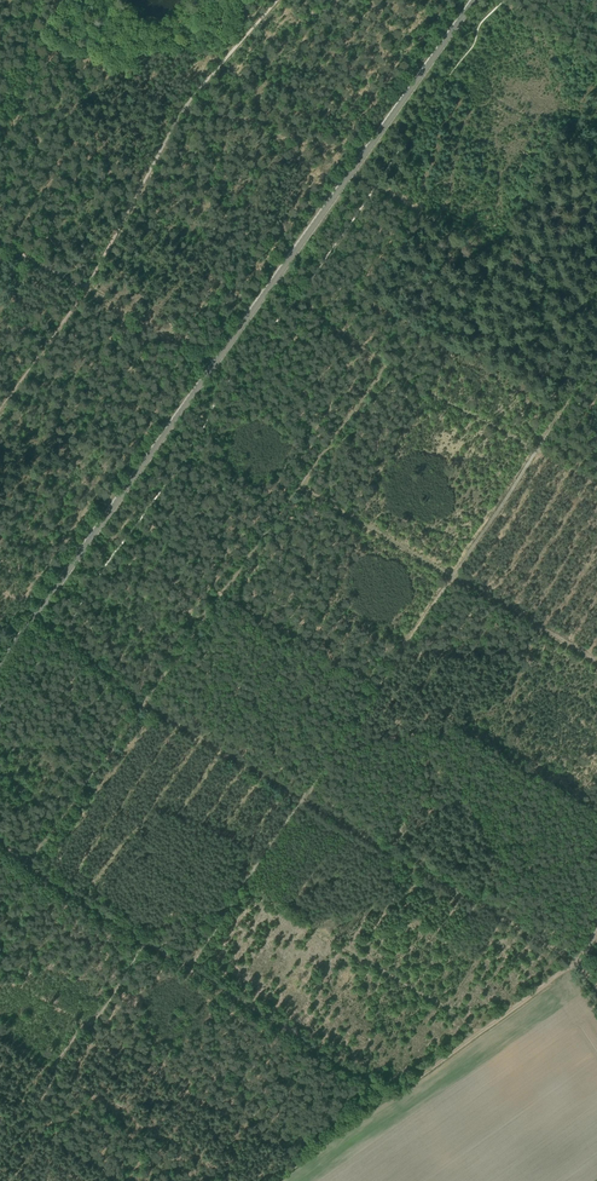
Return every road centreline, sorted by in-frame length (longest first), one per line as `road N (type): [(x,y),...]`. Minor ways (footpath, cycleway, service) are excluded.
road 1 (track): [(14,858),(34,847),(143,702),(381,366),(536,450),(596,362)]
road 2 (secondary): [(0,666),(477,0)]
road 3 (track): [(574,961),(143,702)]
road 4 (track): [(477,1032),(243,888),(189,969)]
road 5 (unclassified): [(273,1180),(344,1119),(400,1090),(562,971)]
road 6 (track): [(596,485),(536,450),(377,686)]
road 7 (track): [(596,661),(298,482)]
road 8 (track): [(0,410),(85,289),(180,116)]
road 9 (track): [(353,176),(596,314)]
road 10 (track): [(0,243),(233,378)]
road 11 (track): [(146,943),(100,1016),(69,1037),(36,1108),(0,1140)]
road 12 (track): [(243,888),(377,686)]
road 13 (track): [(189,969),(380,1096)]
road 14 (track): [(180,116),(378,140)]
road 15 (track): [(14,858),(146,943)]
road 16 (track): [(180,116),(278,0)]
road 17 (track): [(65,0),(0,116)]

